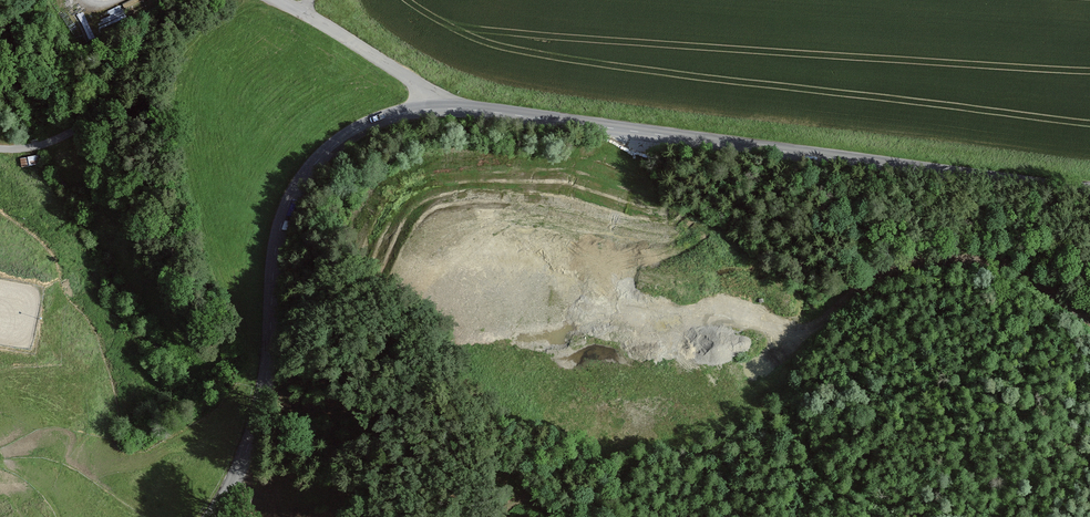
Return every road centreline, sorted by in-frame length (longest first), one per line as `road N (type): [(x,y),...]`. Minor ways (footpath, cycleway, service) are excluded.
road 1 (tertiary): [(1089,189),(444,108)]
road 2 (tertiary): [(444,108),(410,111),(348,136),(295,191),(274,262),(262,404),(244,454),(207,516)]
road 3 (track): [(1089,320),(1007,265),(951,259),(896,265),(841,303)]
road 4 (unclassified): [(0,148),(44,144),(89,123),(152,43),(182,15),(215,0)]
road 5 (unclassified): [(444,108),(414,79),(283,0)]

